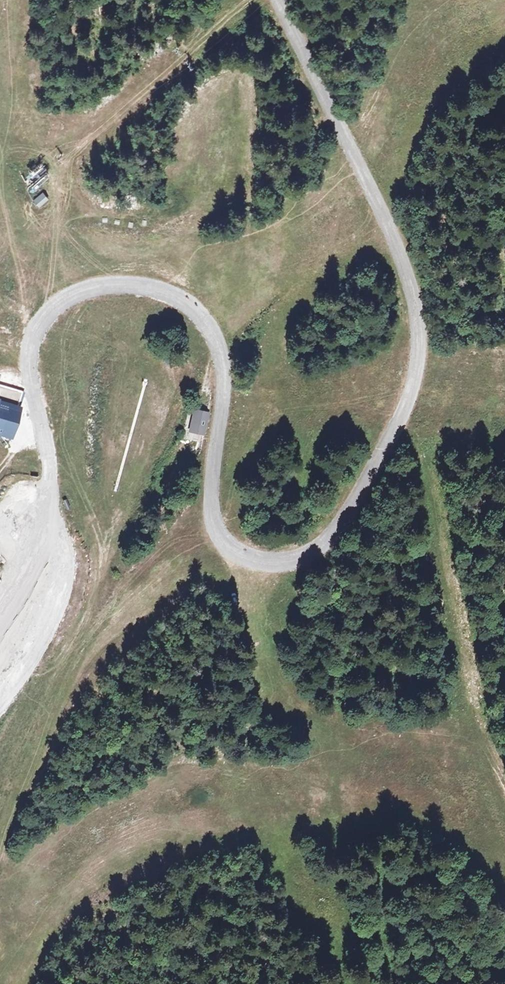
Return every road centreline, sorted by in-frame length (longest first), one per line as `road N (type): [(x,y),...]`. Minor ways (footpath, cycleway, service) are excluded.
road 1 (unclassified): [(50,510),(31,348),(57,306),(102,287),(172,294),(209,326),(225,391),(213,515),(226,545),(248,558),(270,564),(314,552),(396,430),(419,351),(411,287),(278,0)]
road 2 (tertiary): [(0,679),(53,587),(60,542),(50,510)]
road 3 (tertiary): [(50,510),(29,505),(16,515),(17,581),(0,612)]

